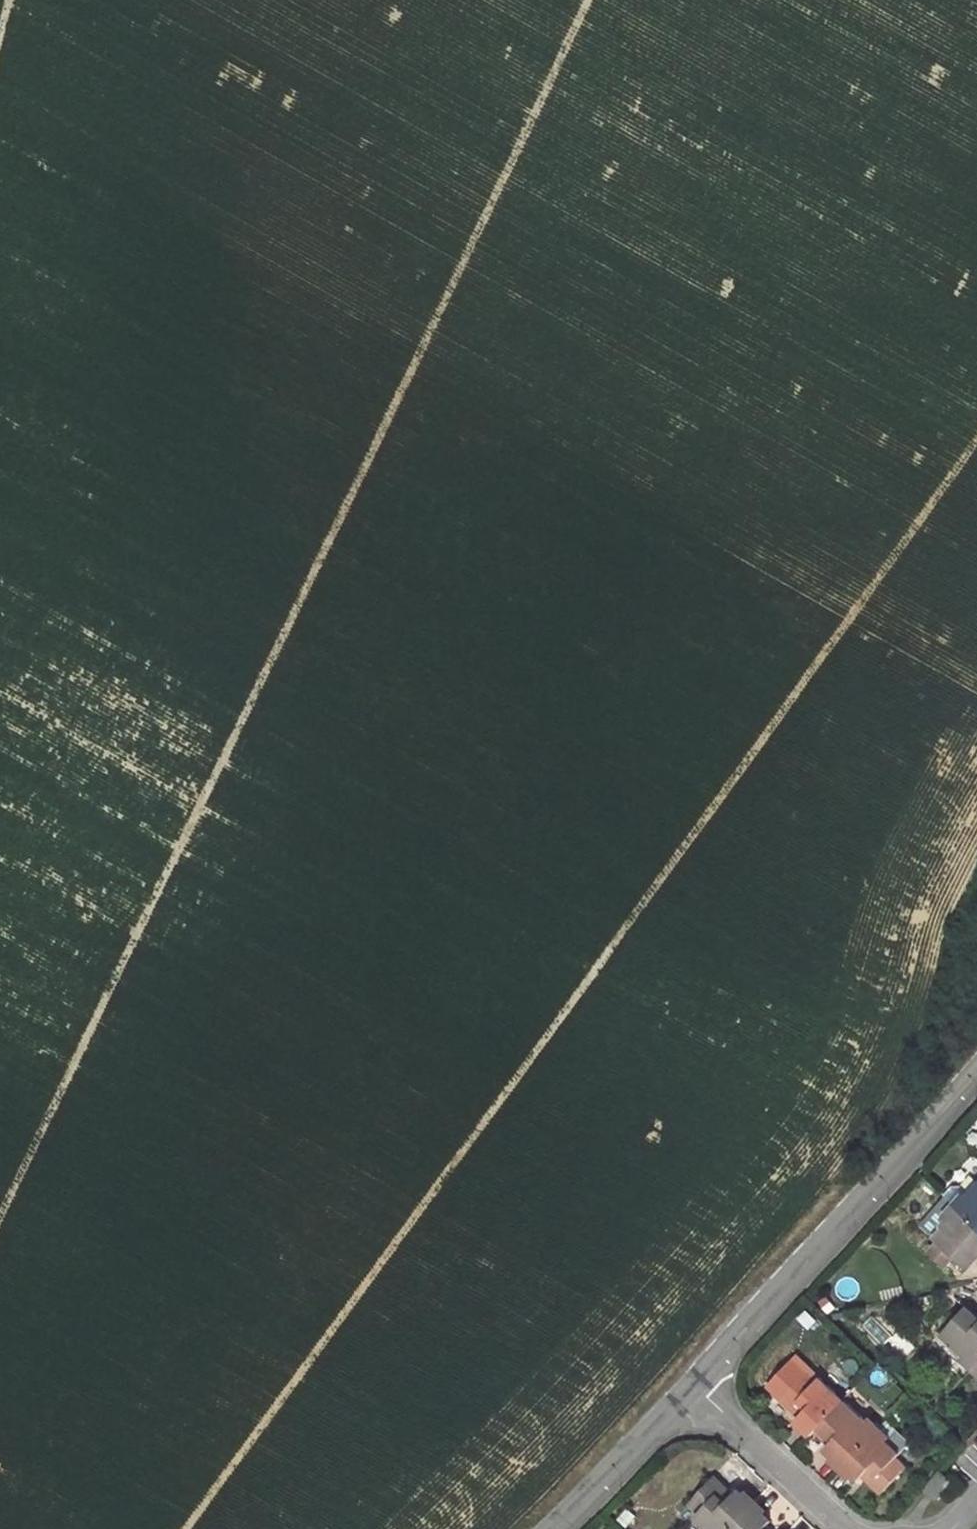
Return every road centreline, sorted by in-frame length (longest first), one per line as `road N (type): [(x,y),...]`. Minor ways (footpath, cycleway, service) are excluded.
road 1 (unclassified): [(696,1388),(976,1072)]
road 2 (residential): [(696,1388),(847,1528)]
road 3 (unclassified): [(553,1528),(696,1388)]

